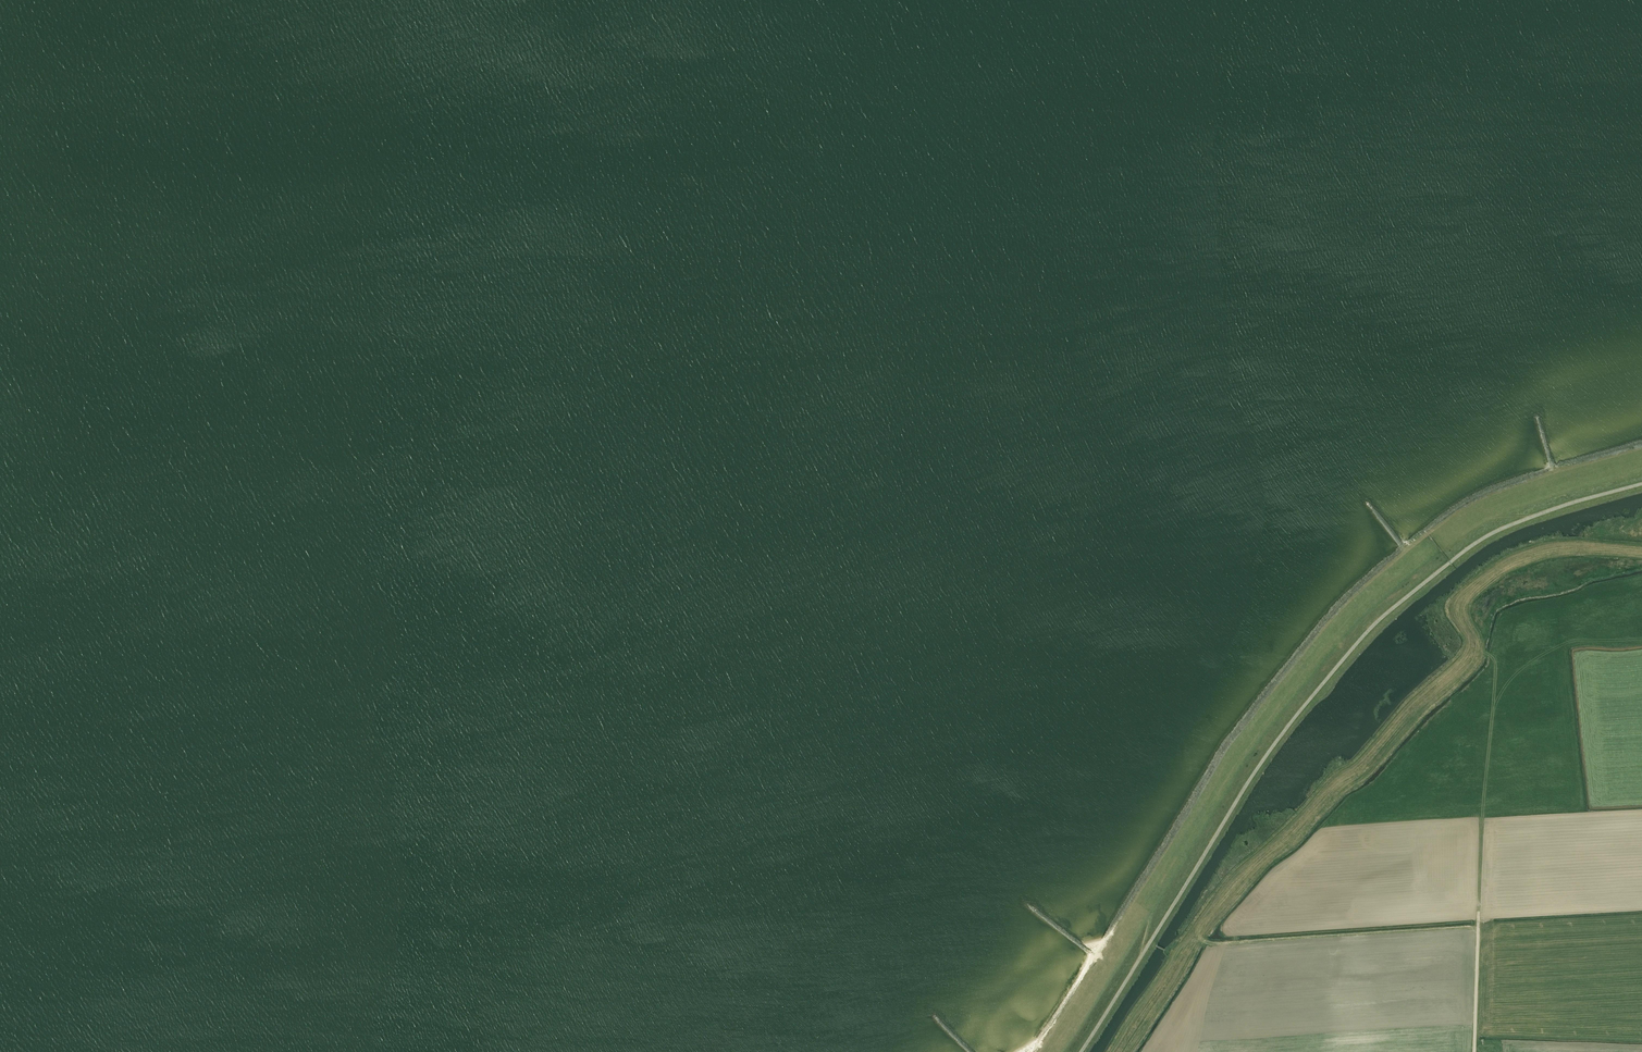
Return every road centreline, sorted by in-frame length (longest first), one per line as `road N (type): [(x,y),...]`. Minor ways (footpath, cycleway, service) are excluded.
road 1 (track): [(1474,1051),(1478,911)]

